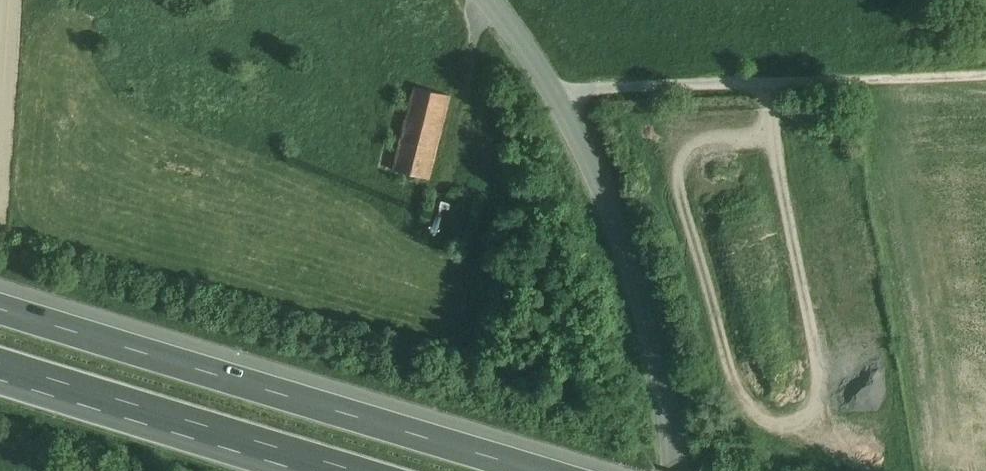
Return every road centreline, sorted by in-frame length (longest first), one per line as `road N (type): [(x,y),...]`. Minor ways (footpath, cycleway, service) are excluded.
road 1 (motorway): [(525,470),(0,315)]
road 2 (unclassified): [(490,0),(554,91),(611,205),(644,301),(673,470)]
road 3 (motorway): [(0,363),(366,470)]

